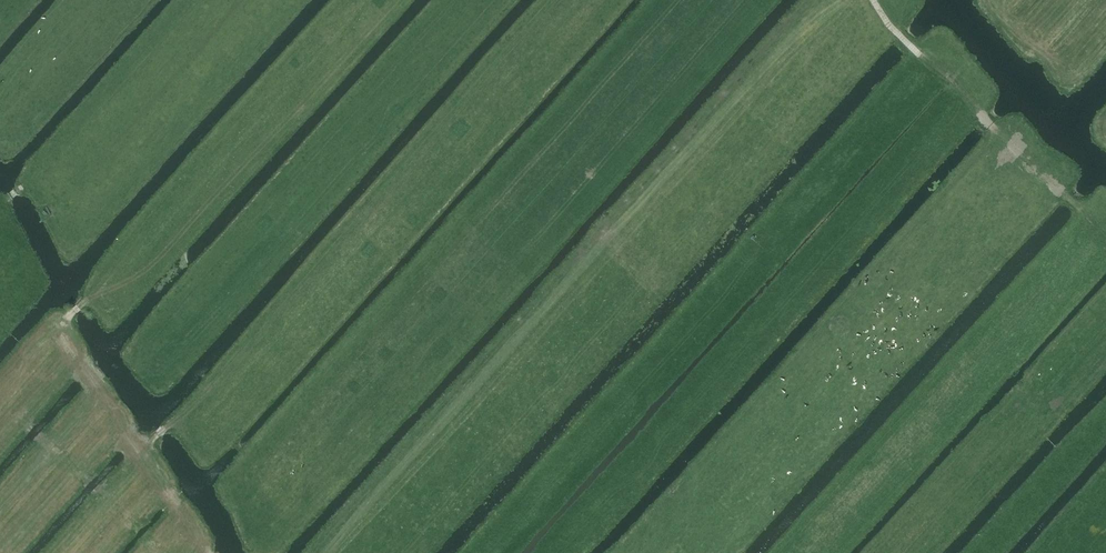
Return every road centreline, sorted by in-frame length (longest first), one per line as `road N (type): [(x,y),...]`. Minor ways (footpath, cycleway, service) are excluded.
road 1 (track): [(825,0),(323,552)]
road 2 (track): [(171,229),(29,366),(20,403),(27,426),(137,520),(154,552)]
road 3 (track): [(1080,211),(975,107),(969,69),(957,58),(919,54),(874,0)]

